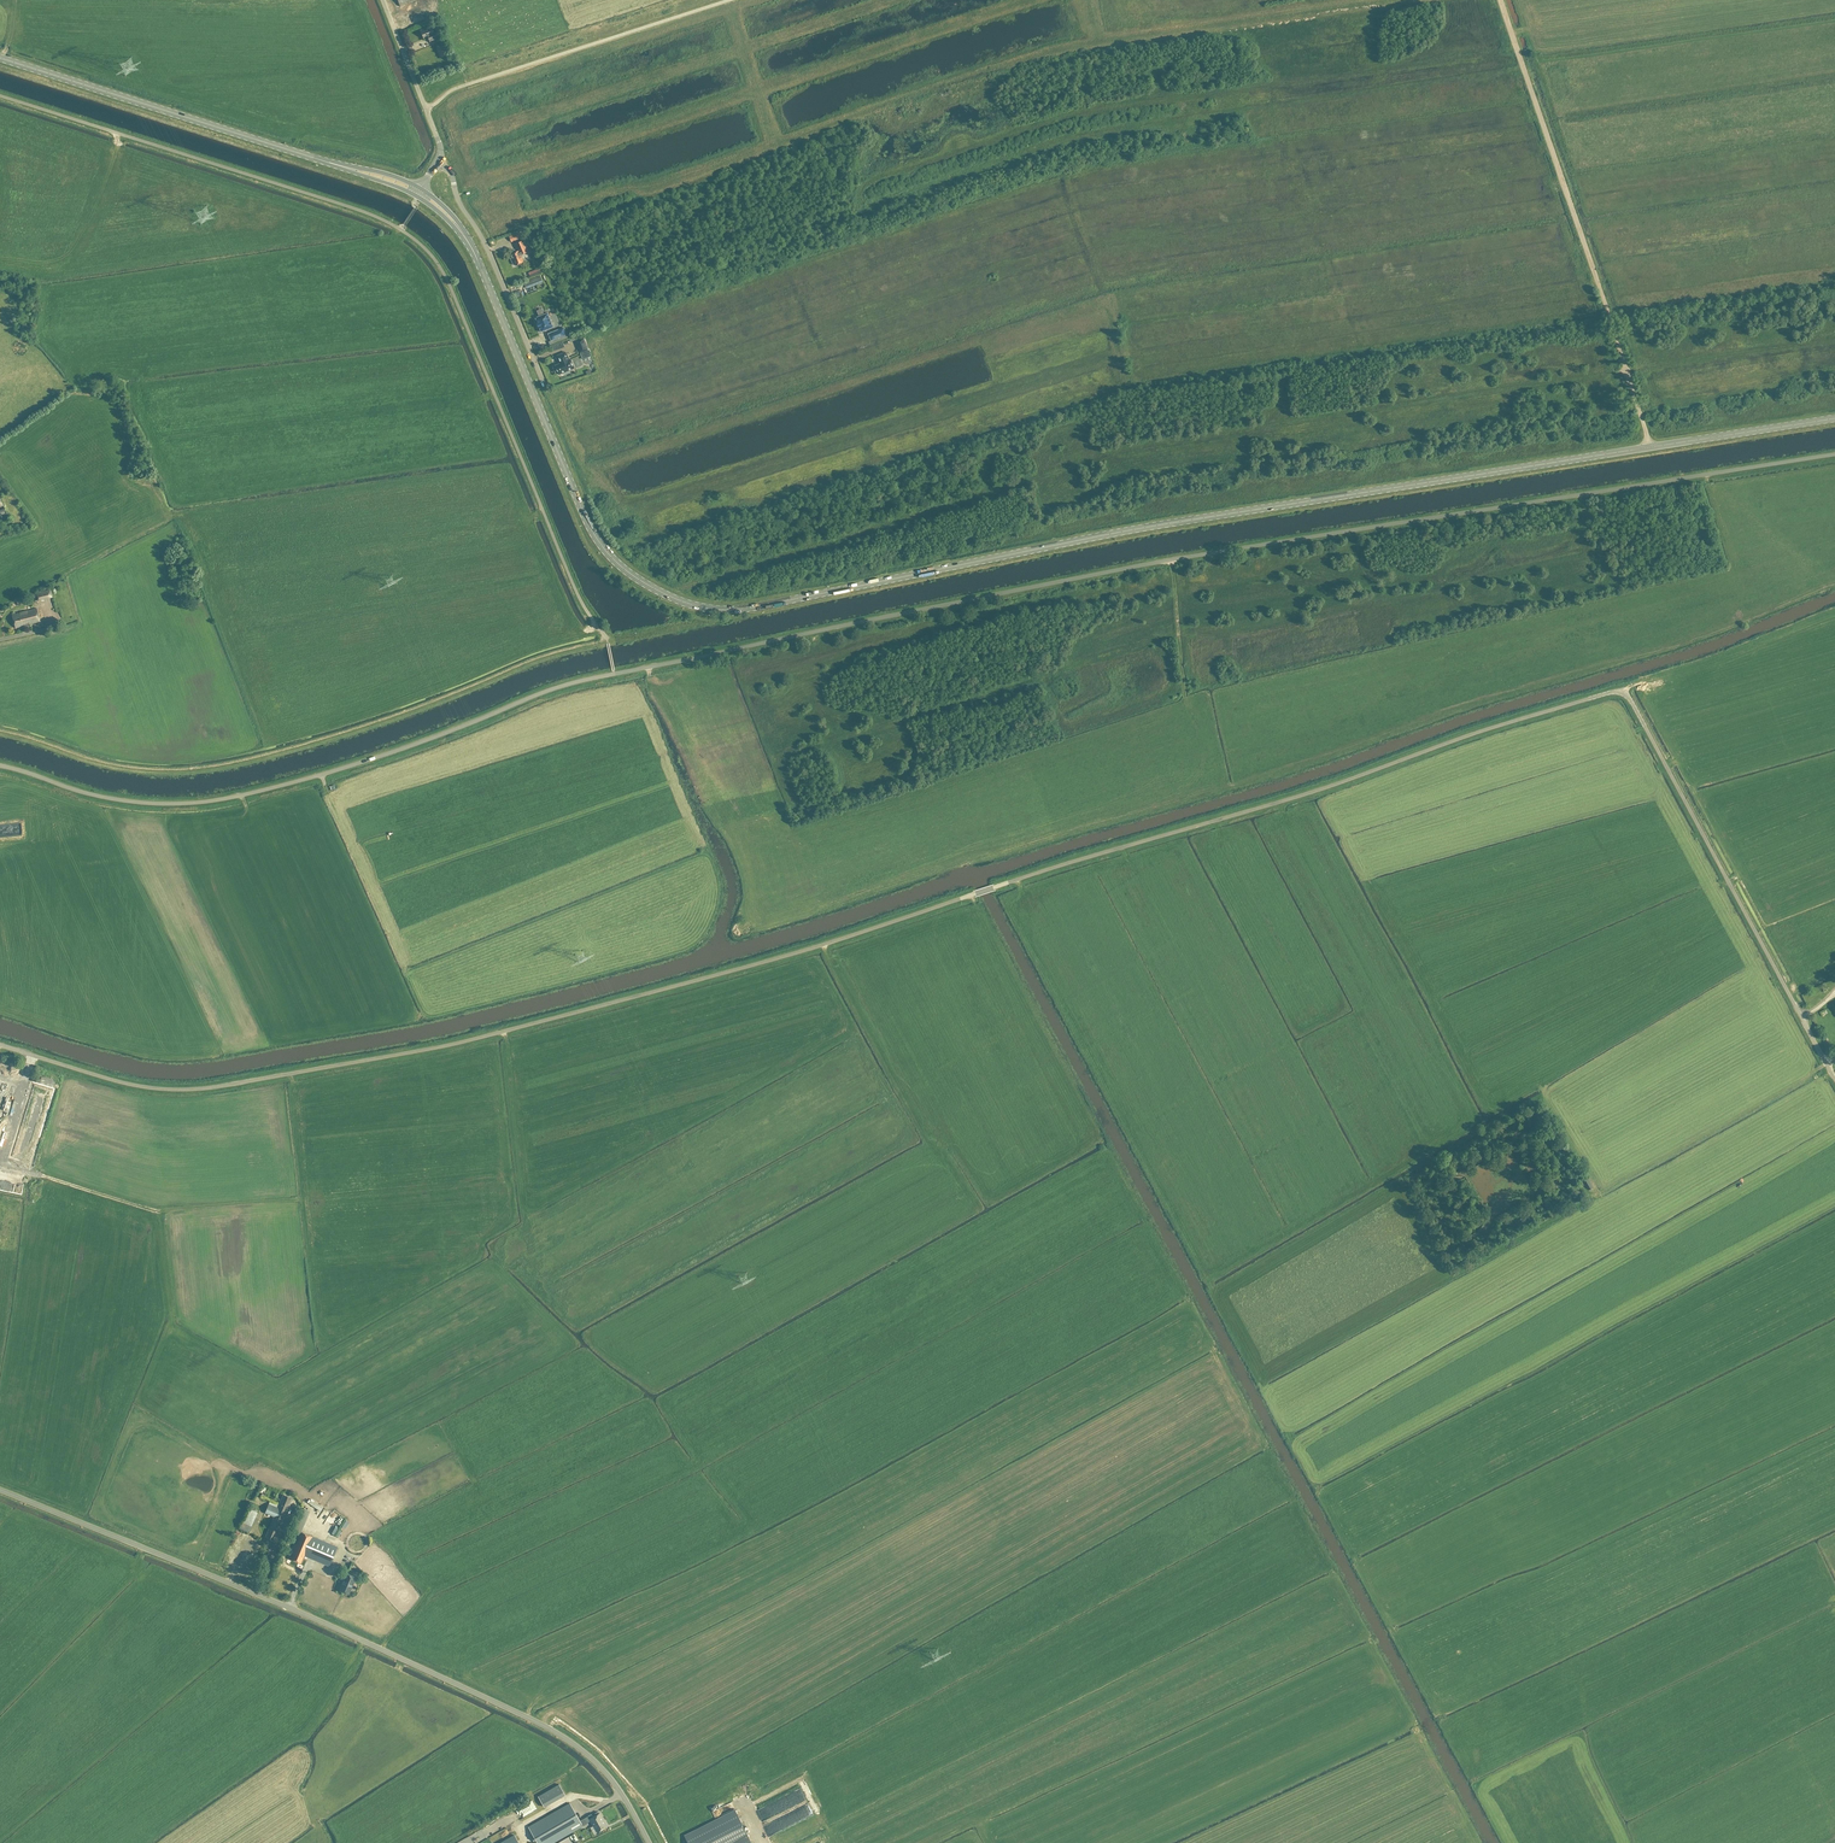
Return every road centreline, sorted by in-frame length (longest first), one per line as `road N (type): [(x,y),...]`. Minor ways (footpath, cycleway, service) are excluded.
road 1 (unclassified): [(1834,1081),(1620,692),(807,950),(524,1028),(354,1064),(174,1090),(129,1085),(0,1046)]
road 2 (unclassified): [(0,766),(123,801),(224,799),(389,754),(584,680),(1156,563),(1834,455)]
road 3 (primary): [(1834,419),(1166,524),(751,608),(706,609),(636,578),(599,544),(474,254)]
road 4 (unclassified): [(607,643),(577,594),(449,284),(421,246),(356,209),(0,96)]
road 5 (unclassified): [(645,1842),(611,1783),(559,1737),(282,1608),(0,1492)]
road 6 (track): [(1651,448),(1512,34)]
road 7 (primary): [(329,163),(0,58)]
road 8 (unclassified): [(436,163),(451,175),(546,389)]
road 9 (track): [(1626,370),(1834,341)]
road 10 (unclassified): [(436,163),(440,145),(382,0)]

